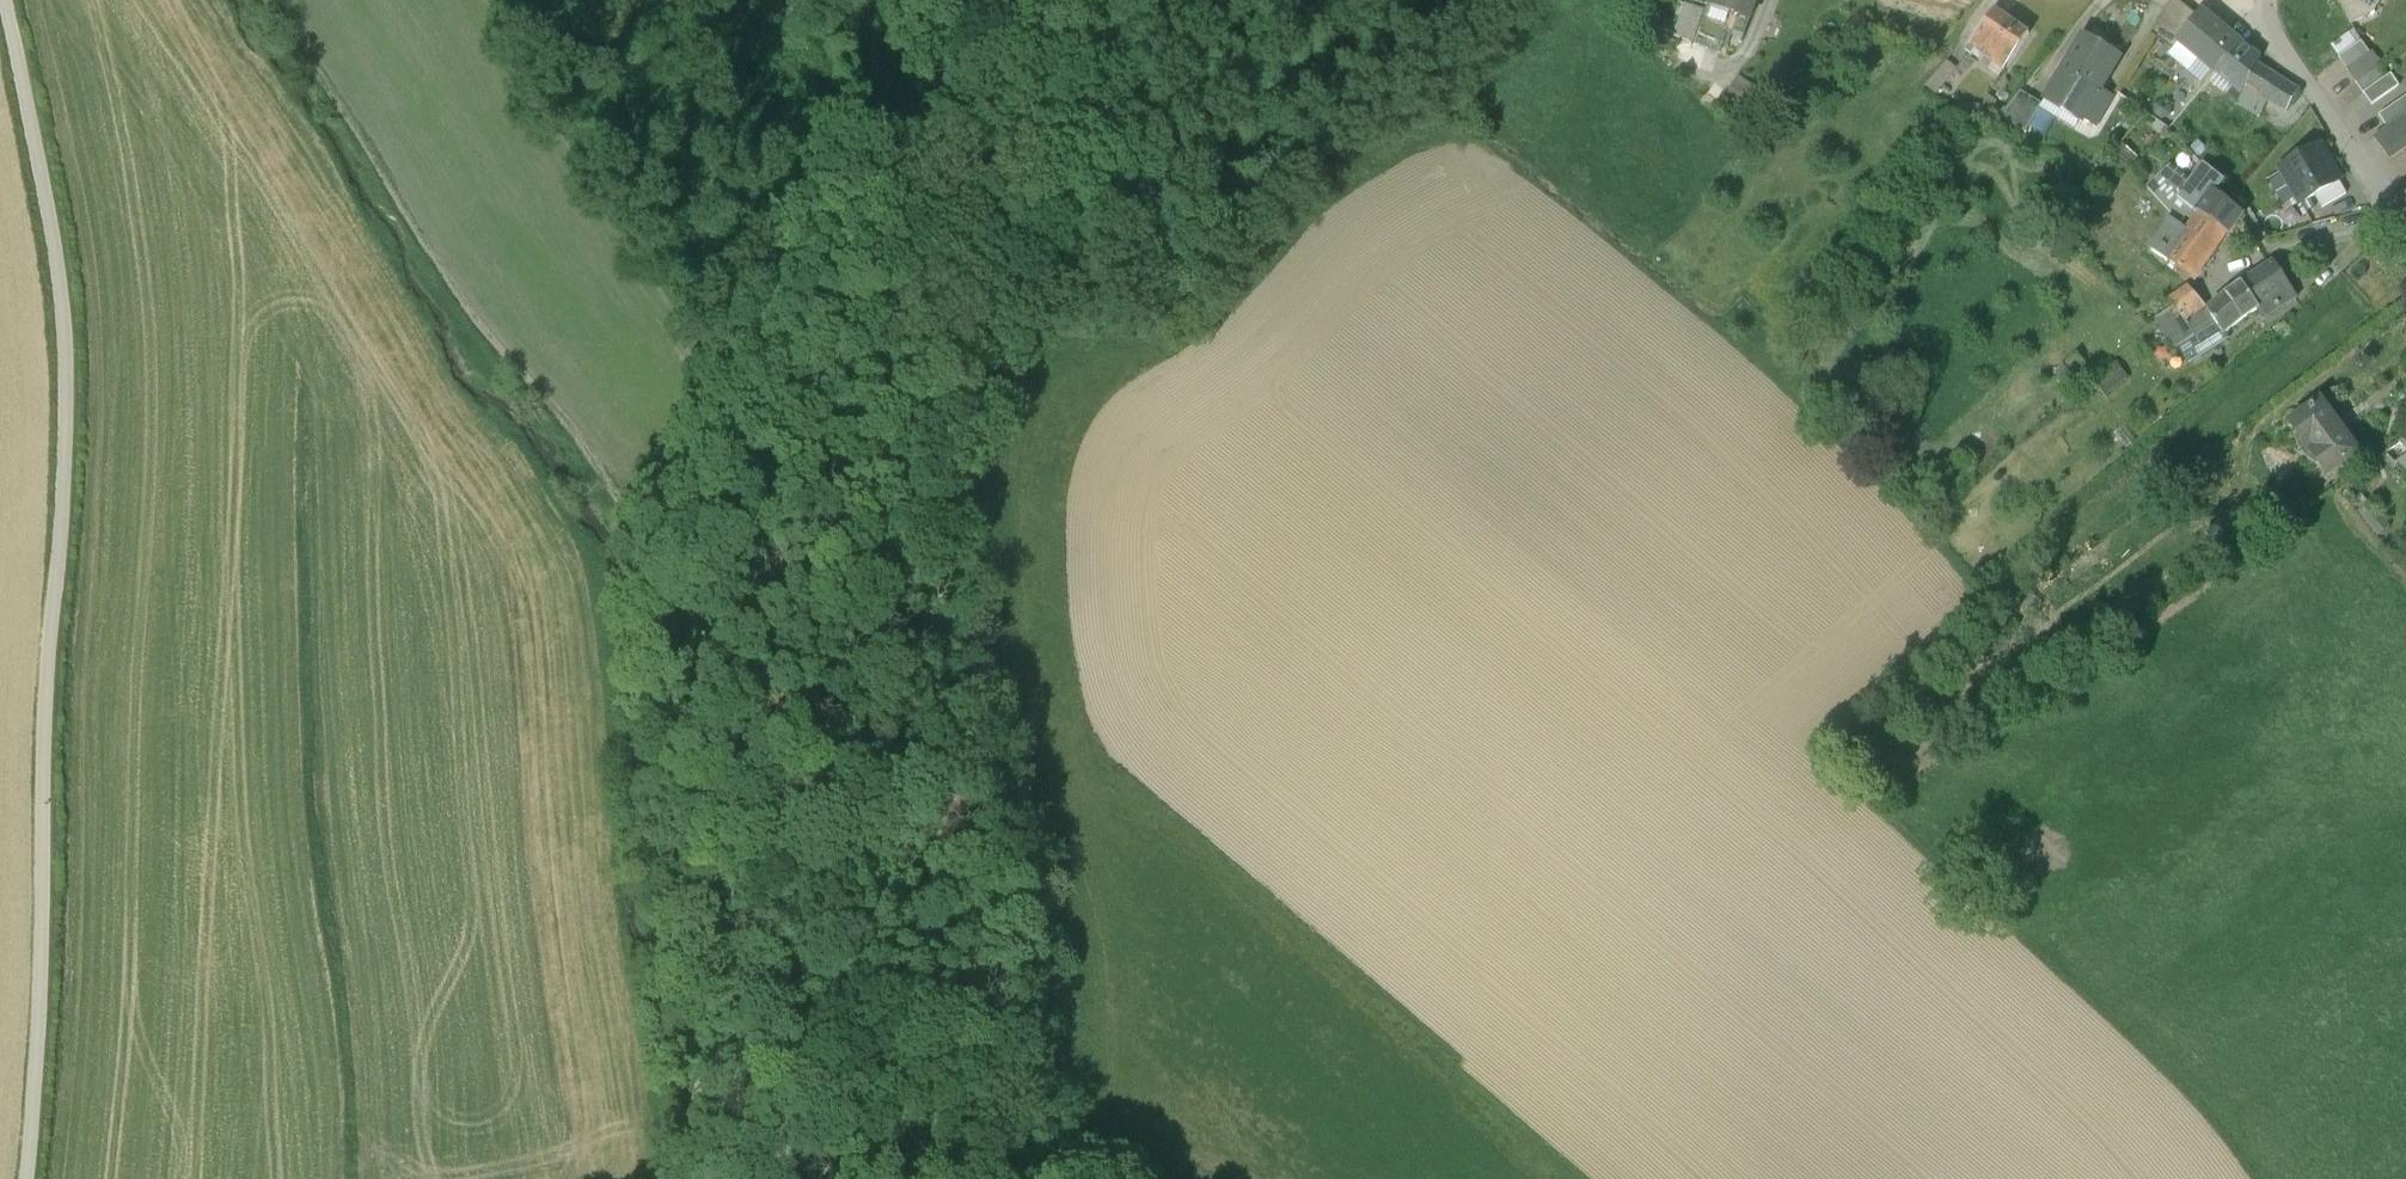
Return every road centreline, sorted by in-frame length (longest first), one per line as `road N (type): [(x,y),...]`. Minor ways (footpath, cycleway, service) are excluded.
road 1 (track): [(5,0),(63,337),(27,1178)]
road 2 (residential): [(2274,0),(2276,39),(2405,221)]

